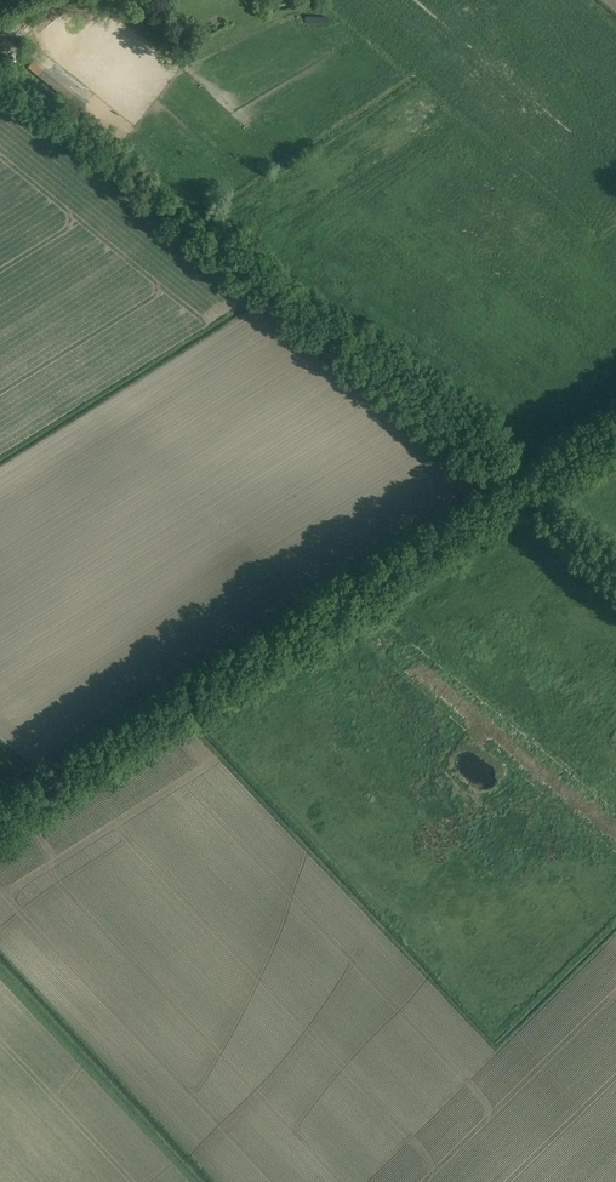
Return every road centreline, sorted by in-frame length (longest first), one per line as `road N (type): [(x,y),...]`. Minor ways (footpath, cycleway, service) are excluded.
road 1 (track): [(0,815),(615,427)]

